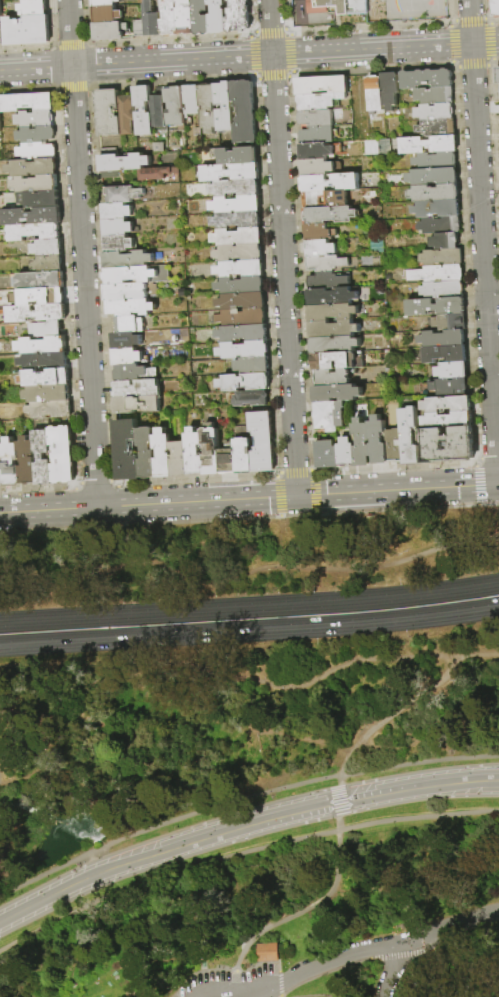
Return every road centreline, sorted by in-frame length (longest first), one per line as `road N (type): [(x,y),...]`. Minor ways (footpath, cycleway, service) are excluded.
road 1 (residential): [(68,0),(97,508)]
road 2 (trunk): [(0,646),(337,626),(498,607)]
road 3 (trunk): [(498,584),(0,623)]
road 4 (residential): [(498,42),(0,71)]
road 5 (residential): [(268,0),(297,496)]
road 6 (residential): [(469,0),(497,484)]
road 7 (secondary): [(498,484),(97,508)]

